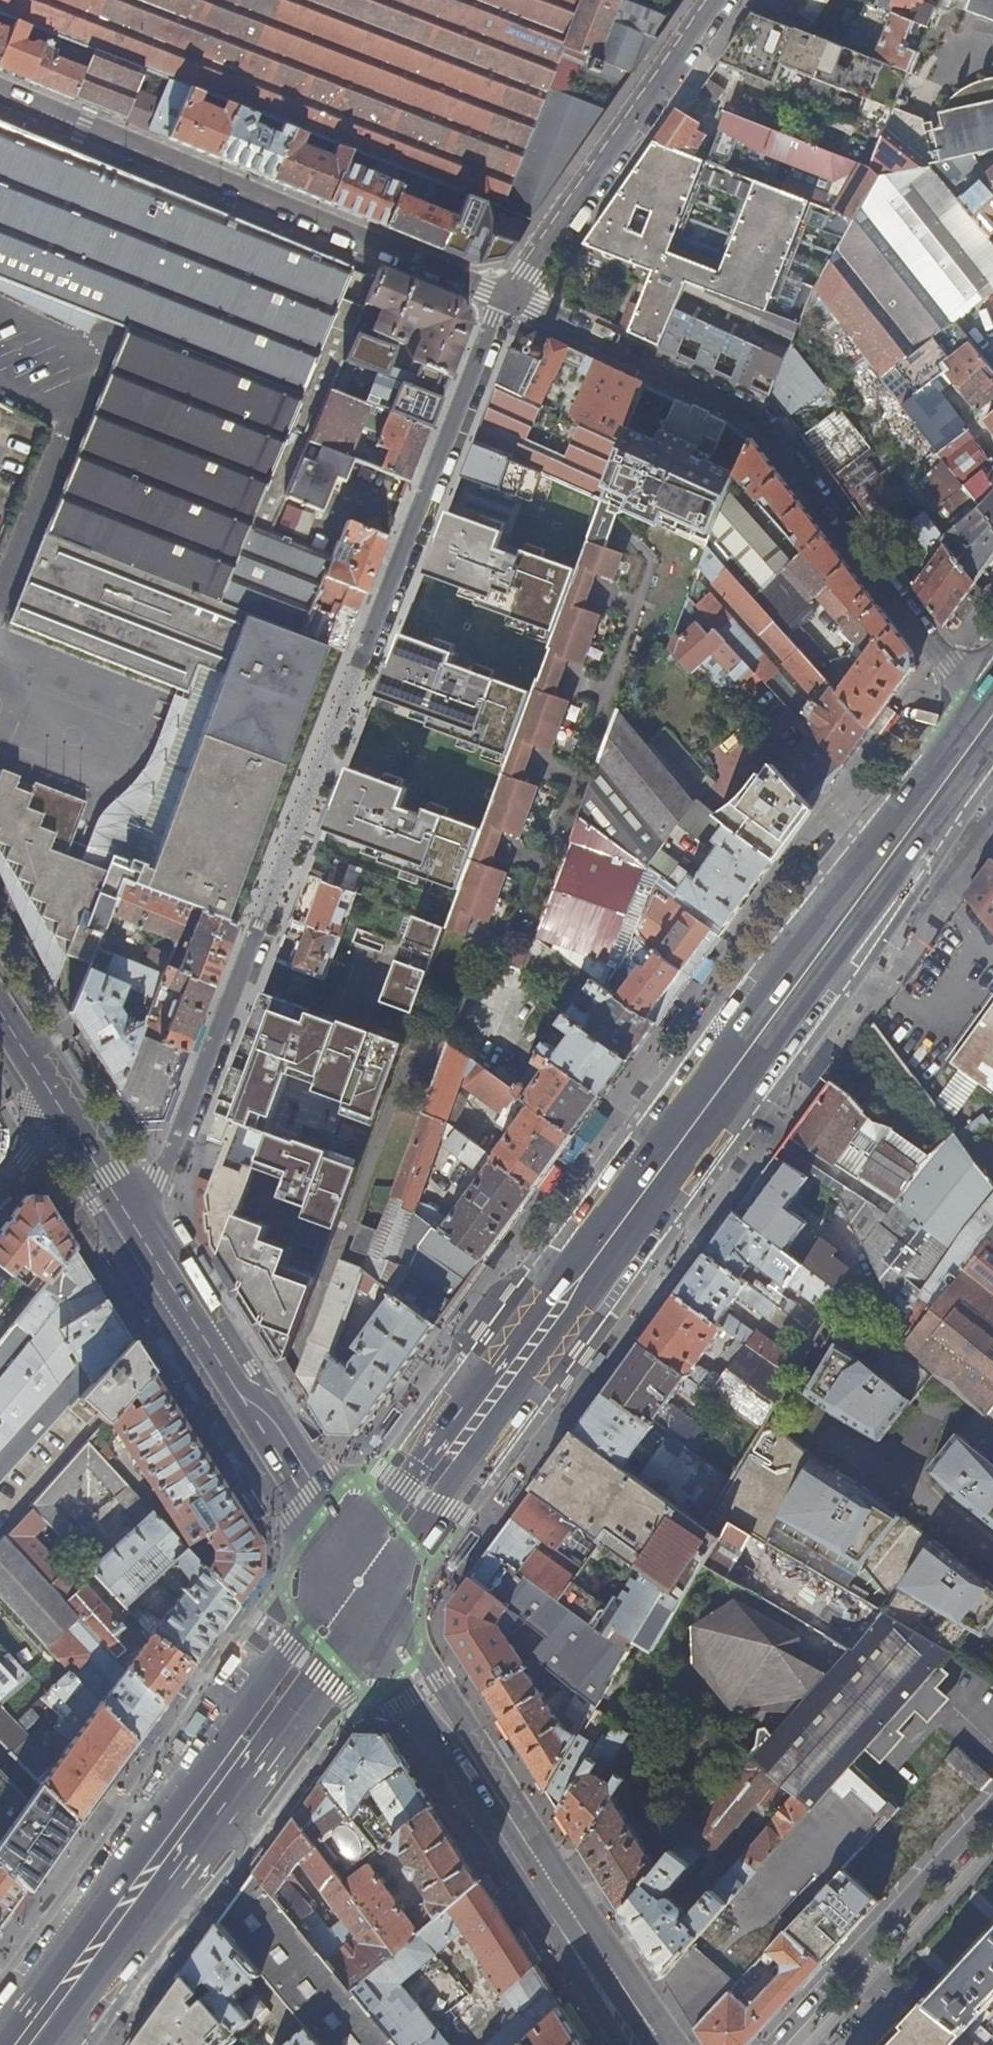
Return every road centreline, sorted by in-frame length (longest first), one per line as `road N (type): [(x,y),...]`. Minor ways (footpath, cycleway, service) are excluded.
road 1 (primary): [(982,703),(343,1562)]
road 2 (primary): [(369,1611),(725,1100),(992,750)]
road 3 (residential): [(140,1237),(155,1218),(511,301)]
road 4 (residential): [(511,301),(749,414),(982,703)]
road 5 (primary): [(343,1562),(0,2036)]
road 6 (residential): [(0,96),(511,301)]
road 7 (primary): [(51,2044),(324,1686),(369,1611)]
road 8 (secondary): [(140,1237),(343,1562)]
road 9 (residential): [(511,301),(717,0)]
road 10 (secondary): [(540,1898),(410,1700),(369,1611)]
road 11 (residential): [(771,2044),(992,1806)]
road 12 (secondary): [(649,2044),(540,1898)]
road 13 (secondary): [(540,1898),(570,1967),(621,2044)]
road 14 (secondary): [(68,1111),(140,1237)]
road 15 (secondary): [(0,1008),(68,1111)]

